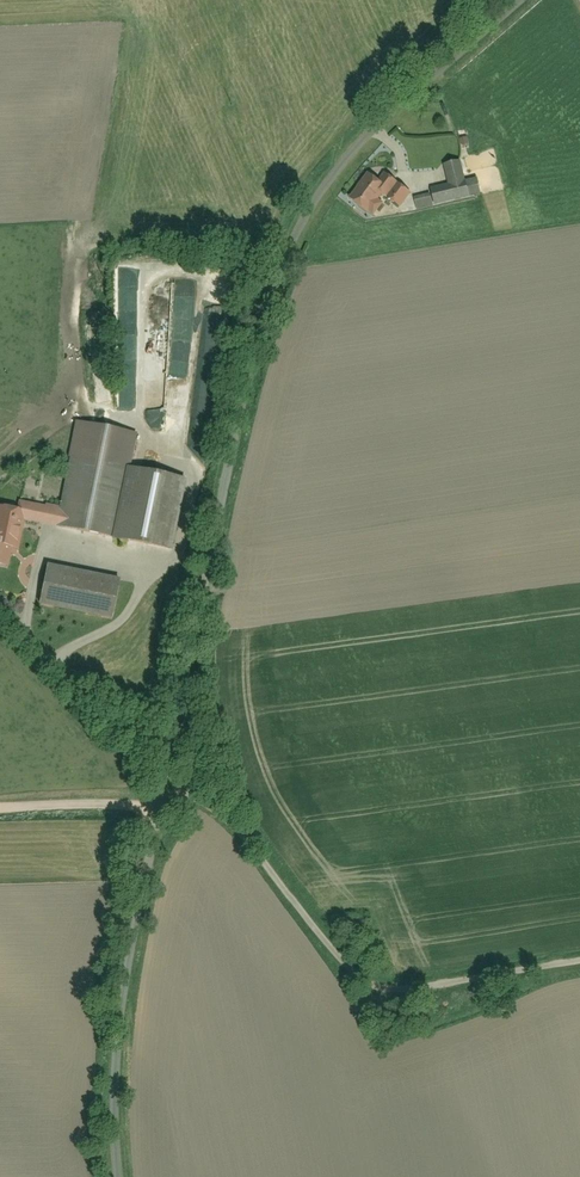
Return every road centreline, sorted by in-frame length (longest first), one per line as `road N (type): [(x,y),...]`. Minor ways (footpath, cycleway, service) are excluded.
road 1 (residential): [(118,1176),(117,1069),(147,869),(231,468),(298,233),(360,143),(522,0)]
road 2 (track): [(164,780),(212,805),(333,949),(378,987),(579,961)]
road 3 (track): [(170,753),(101,727),(31,642),(30,596),(46,540),(117,554),(150,571),(119,626)]
road 4 (track): [(160,804),(0,808)]

